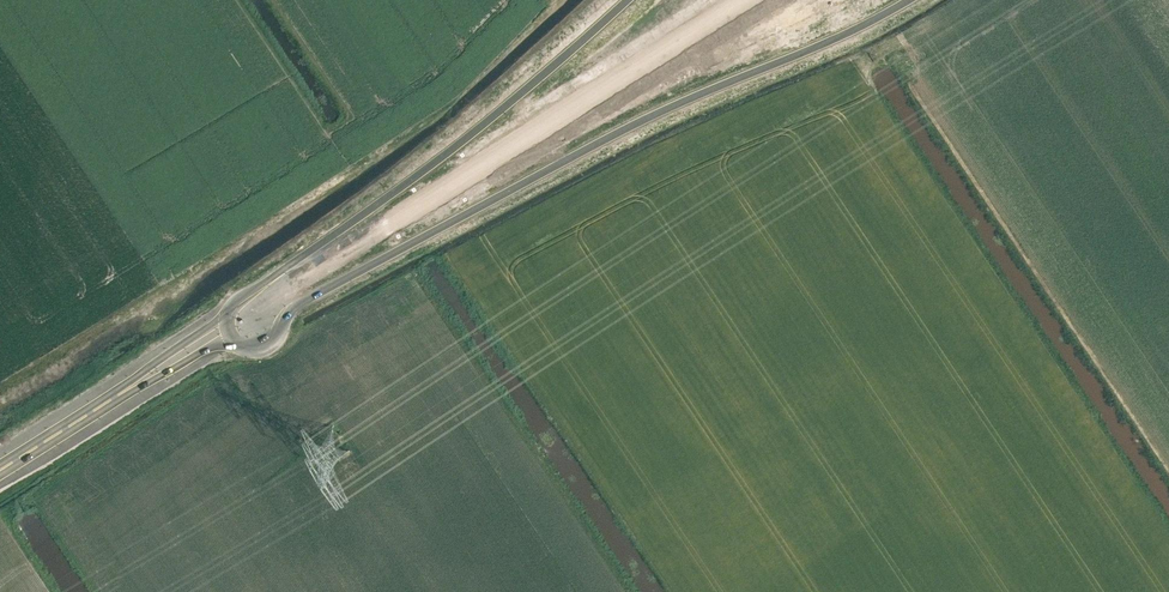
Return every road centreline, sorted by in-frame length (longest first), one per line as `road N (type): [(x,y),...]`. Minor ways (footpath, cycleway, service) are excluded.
road 1 (trunk): [(168,364),(288,309),(663,108),(904,0)]
road 2 (trunk): [(168,364),(736,0)]
road 3 (trunk): [(624,0),(429,164),(213,317),(148,377)]
road 4 (trunk): [(0,470),(148,377)]

